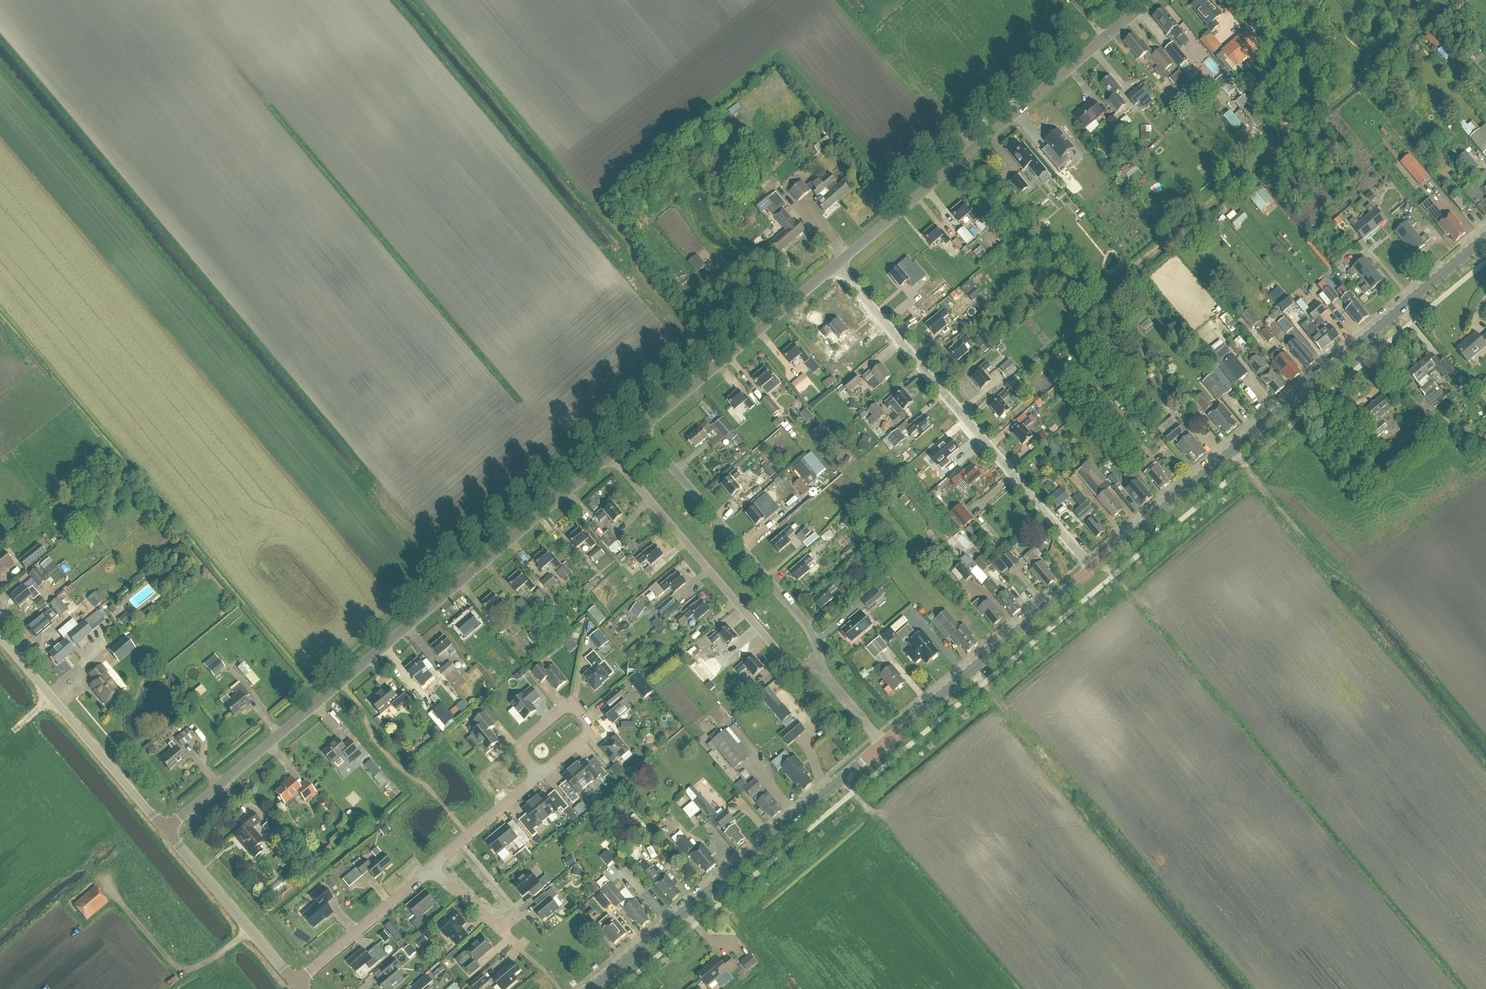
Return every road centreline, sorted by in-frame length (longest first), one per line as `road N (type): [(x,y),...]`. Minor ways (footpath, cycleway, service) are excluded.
road 1 (unclassified): [(165,832),(611,455)]
road 2 (tertiary): [(1098,565),(1485,236)]
road 3 (unclassified): [(836,266),(1152,0)]
road 4 (residential): [(1098,565),(1085,561),(836,266)]
road 5 (tertiary): [(592,988),(881,746)]
road 6 (residential): [(822,675),(785,662),(611,455)]
road 7 (residential): [(822,675),(810,631),(640,431)]
road 8 (tertiary): [(881,746),(1098,565)]
road 9 (unclassified): [(640,431),(836,266)]
road 10 (unclassified): [(165,832),(0,637)]
road 11 (unclassified): [(296,984),(165,832)]
road 12 (residential): [(296,984),(431,871)]
road 13 (residential): [(537,776),(589,735),(583,720),(561,709),(526,741),(523,759)]
road 14 (residential): [(431,871),(537,776)]

